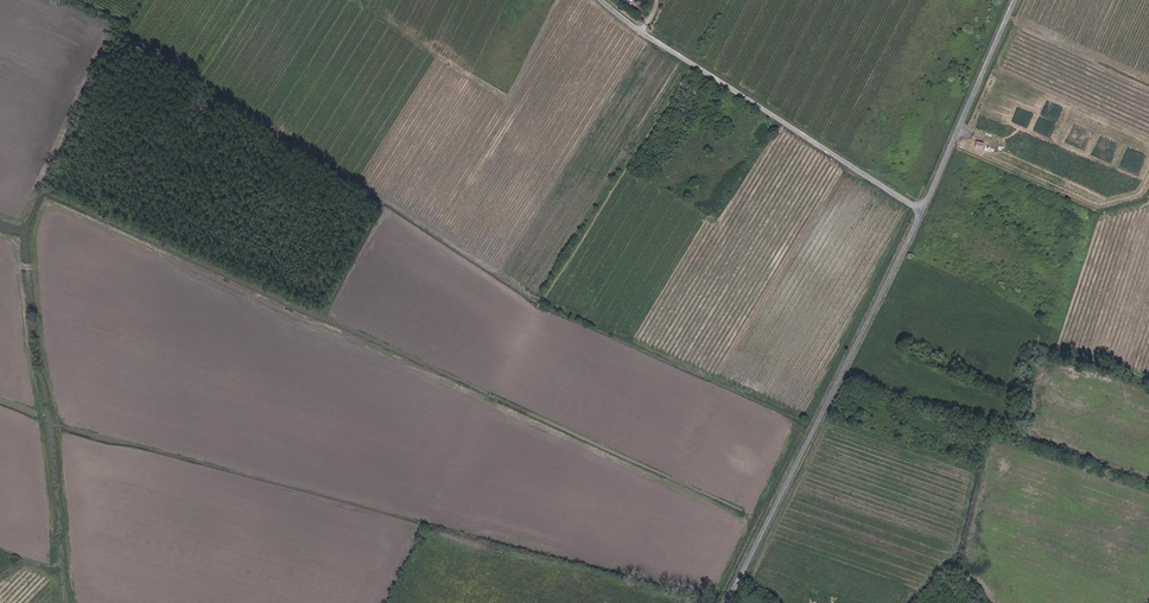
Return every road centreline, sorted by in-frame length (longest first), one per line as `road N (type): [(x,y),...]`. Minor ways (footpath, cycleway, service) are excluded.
road 1 (unclassified): [(923,211),(728,602)]
road 2 (unclassified): [(923,211),(609,0)]
road 3 (unclassified): [(1017,0),(923,211)]

